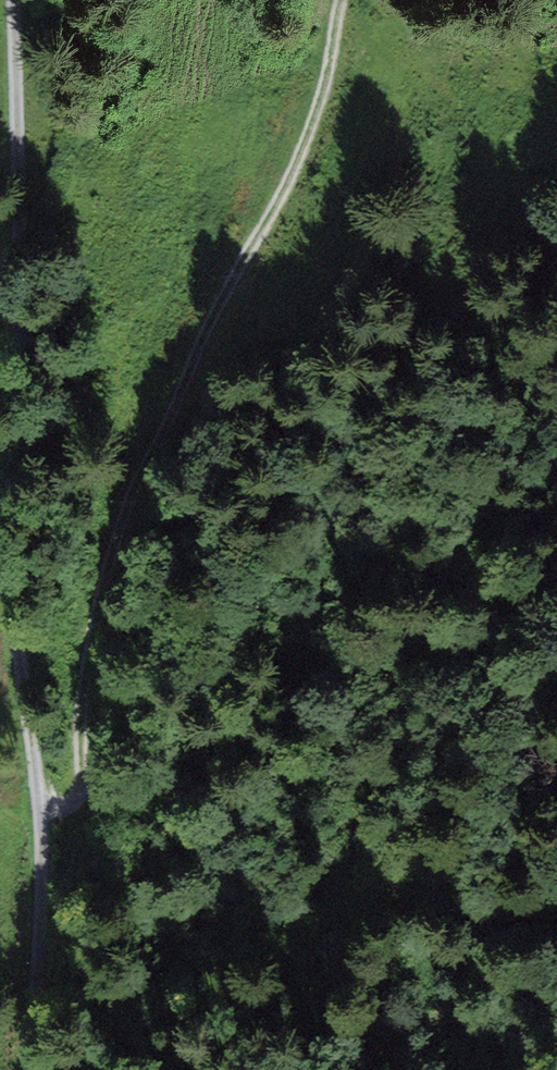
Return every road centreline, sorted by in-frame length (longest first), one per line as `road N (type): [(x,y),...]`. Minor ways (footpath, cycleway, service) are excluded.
road 1 (track): [(13,0),(10,575),(43,812),(29,1069)]
road 2 (track): [(340,0),(319,104),(274,209),(215,307),(109,561),(81,720),(77,803),(43,812)]

